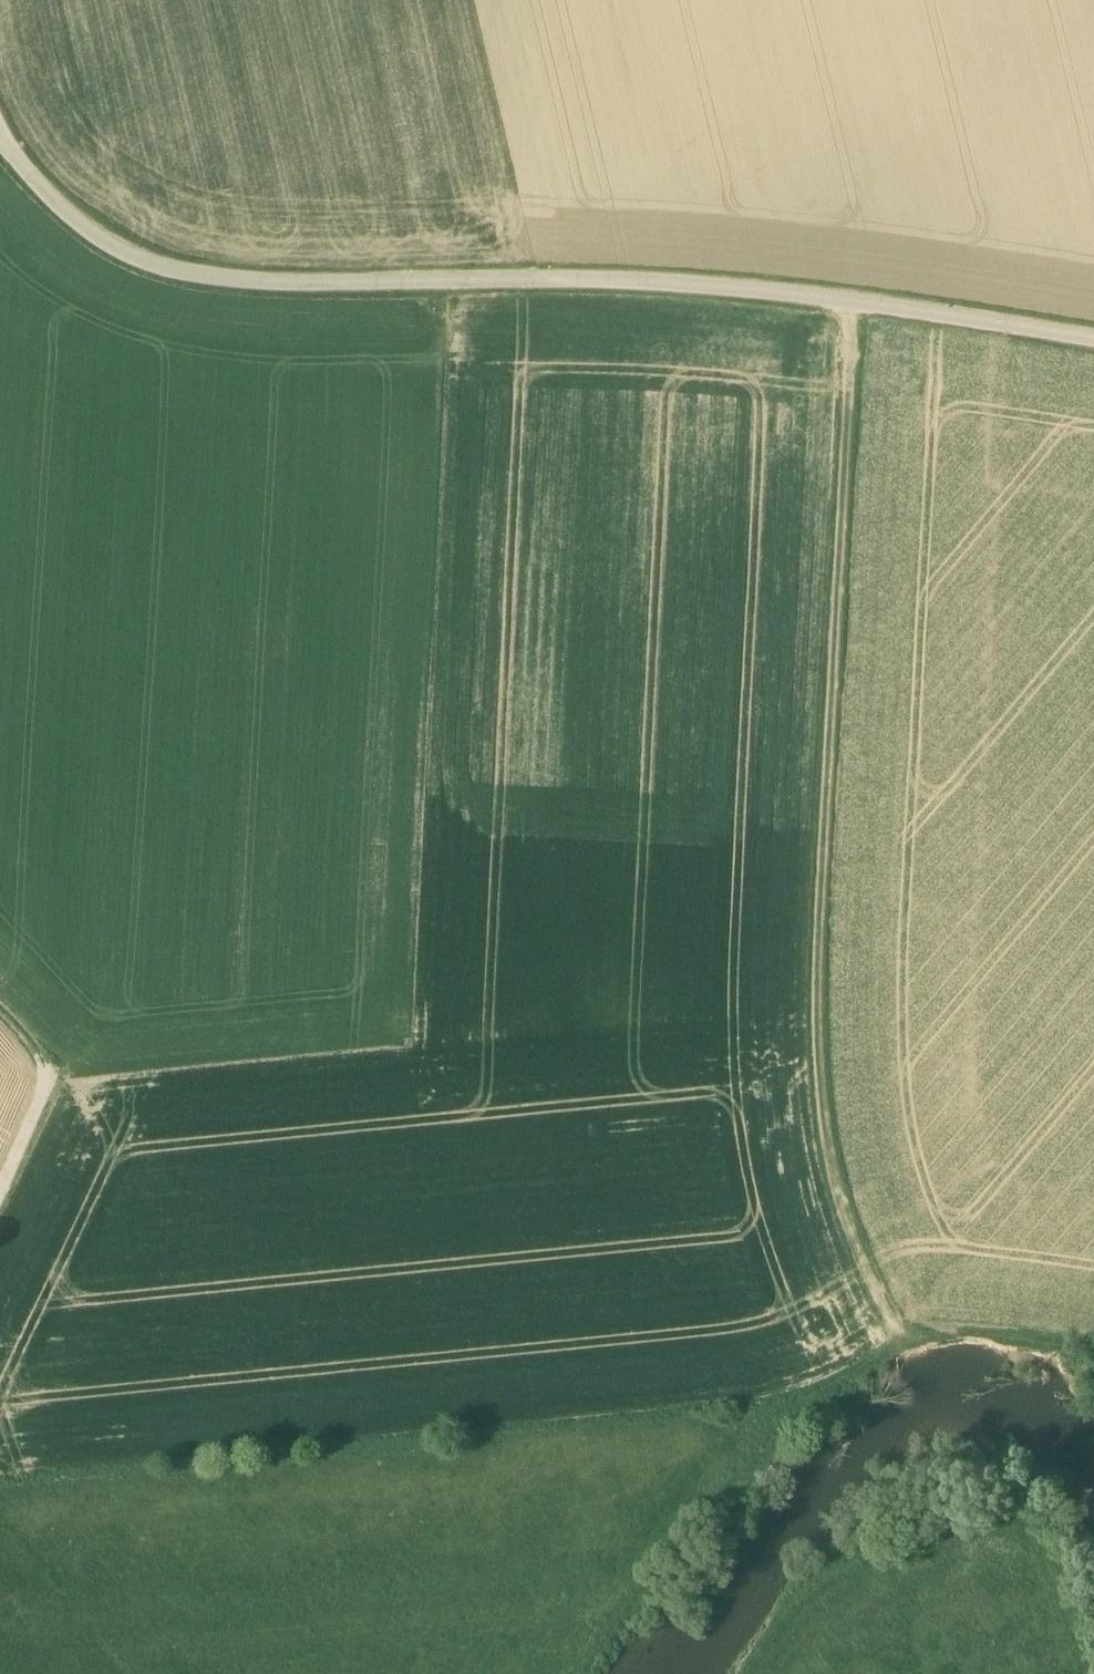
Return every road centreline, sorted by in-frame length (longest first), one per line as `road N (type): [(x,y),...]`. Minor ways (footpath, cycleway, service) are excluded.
road 1 (track): [(1093,1356),(907,1342),(870,1264),(841,1168),(831,1029),(866,306)]
road 2 (unclassified): [(0,138),(39,187),(100,237),(187,276),(778,299),(1093,342)]

